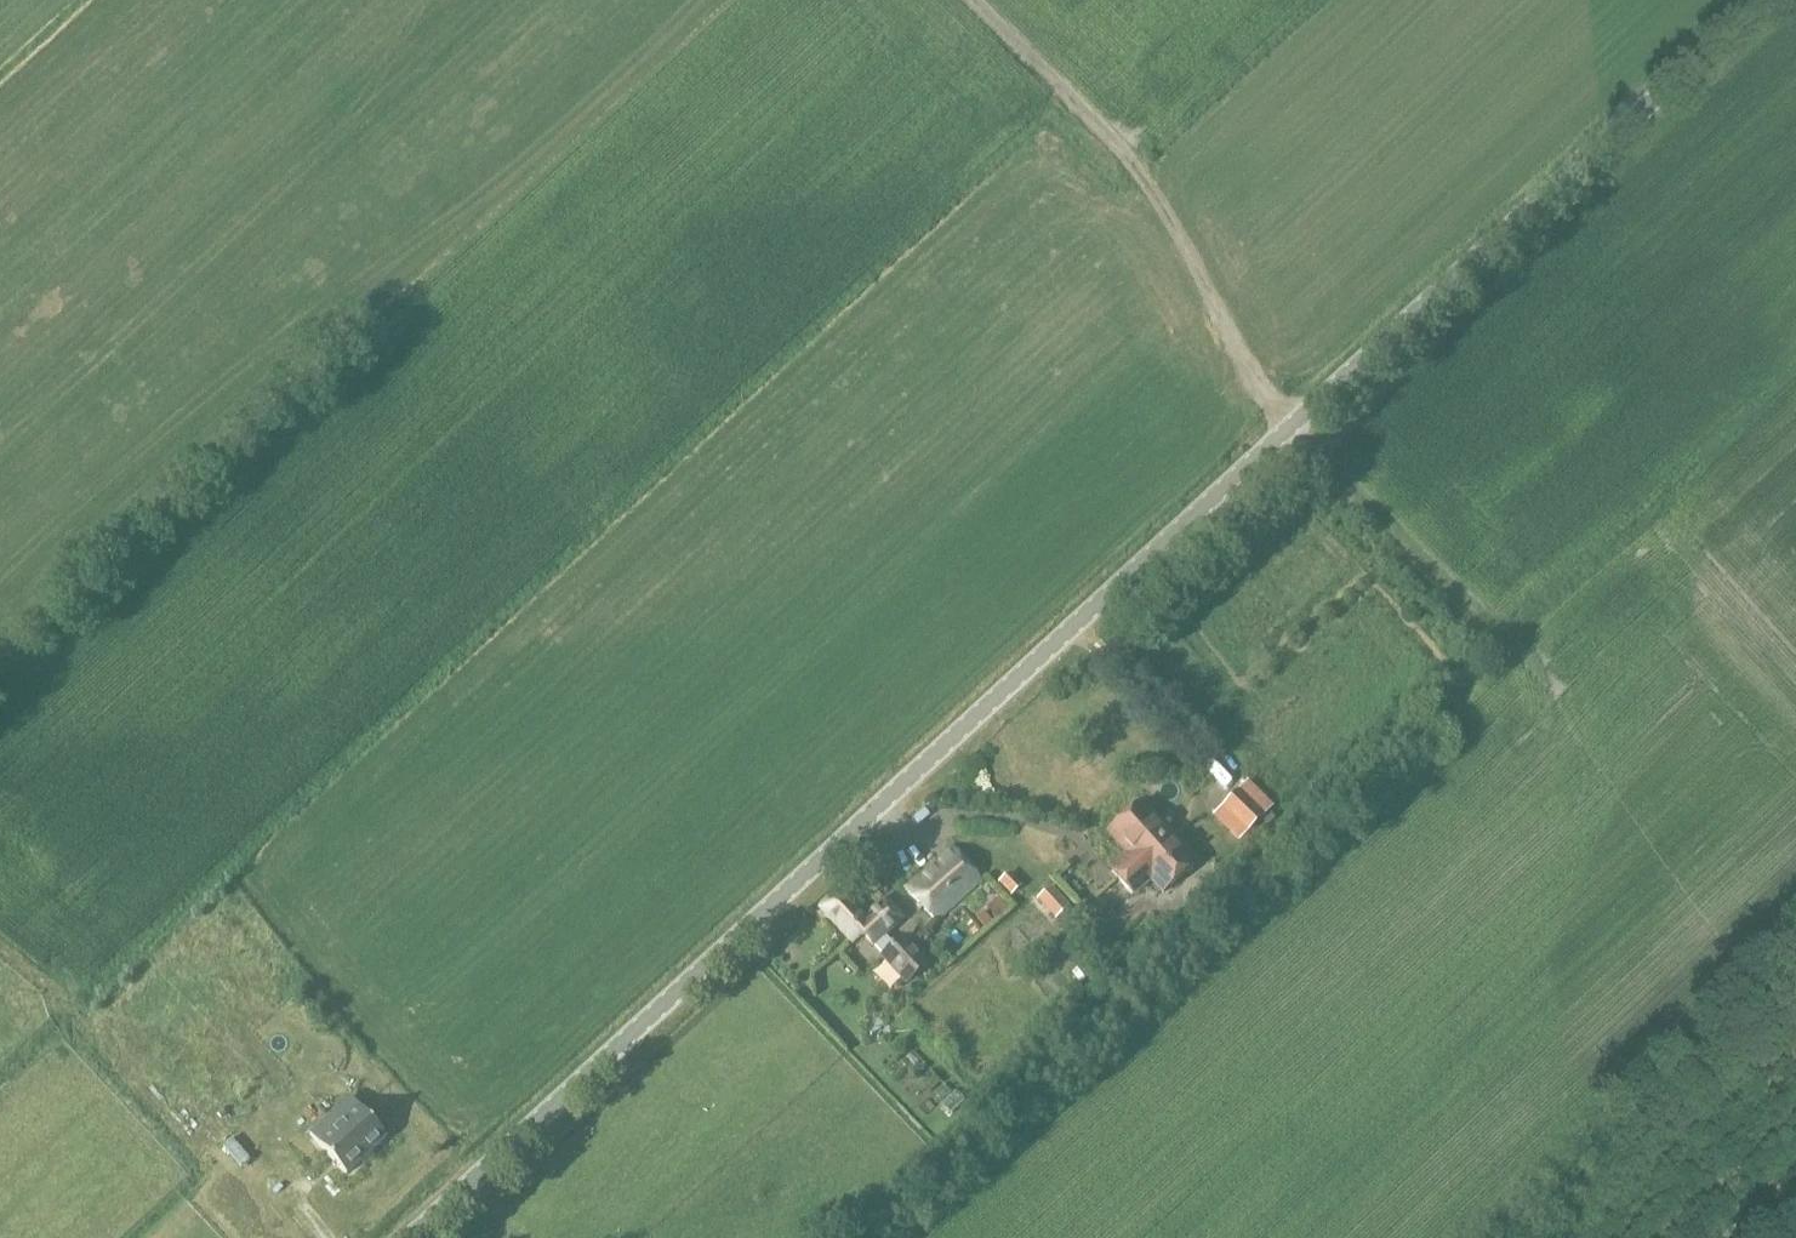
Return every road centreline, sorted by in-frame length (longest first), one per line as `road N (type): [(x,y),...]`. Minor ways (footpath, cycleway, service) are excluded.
road 1 (unclassified): [(416,1237),(1763,0)]
road 2 (track): [(1493,635),(1314,453),(1253,367),(1142,175),(971,0)]

